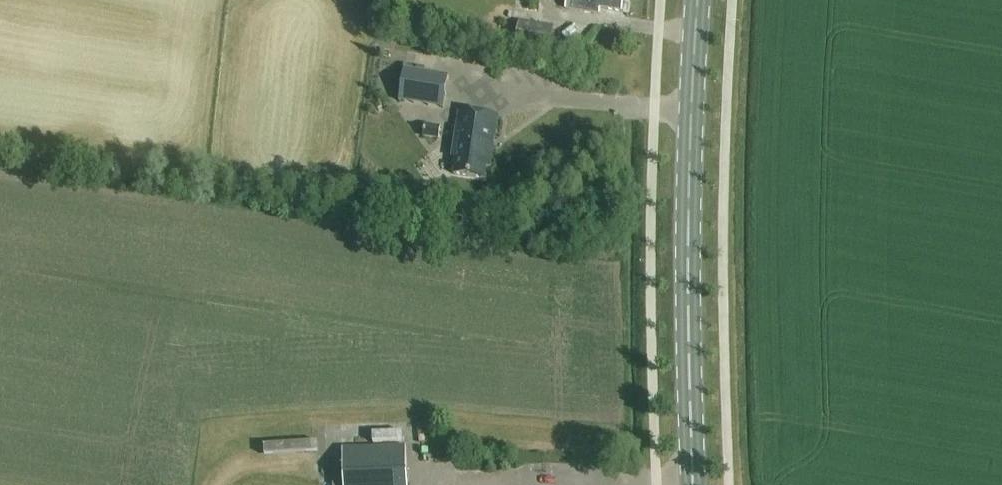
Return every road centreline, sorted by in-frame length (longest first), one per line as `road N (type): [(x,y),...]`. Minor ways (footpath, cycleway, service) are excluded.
road 1 (secondary): [(693,484),(688,220),(698,0)]

